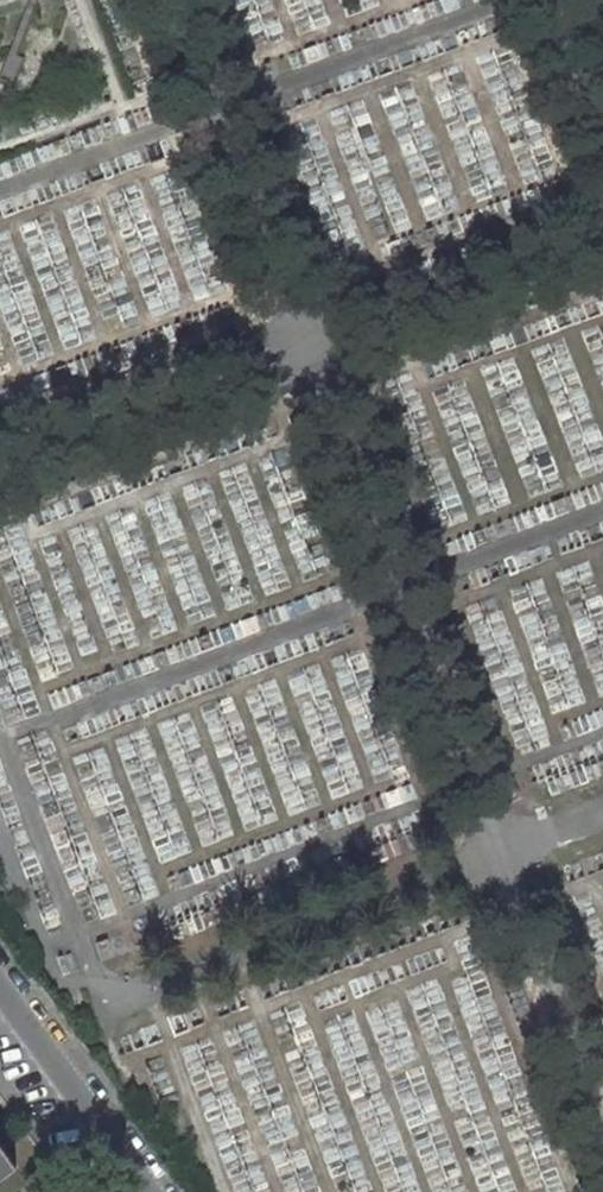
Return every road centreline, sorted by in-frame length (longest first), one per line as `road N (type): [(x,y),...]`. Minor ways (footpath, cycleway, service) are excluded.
road 1 (unclassified): [(150,1191),(0,988)]

